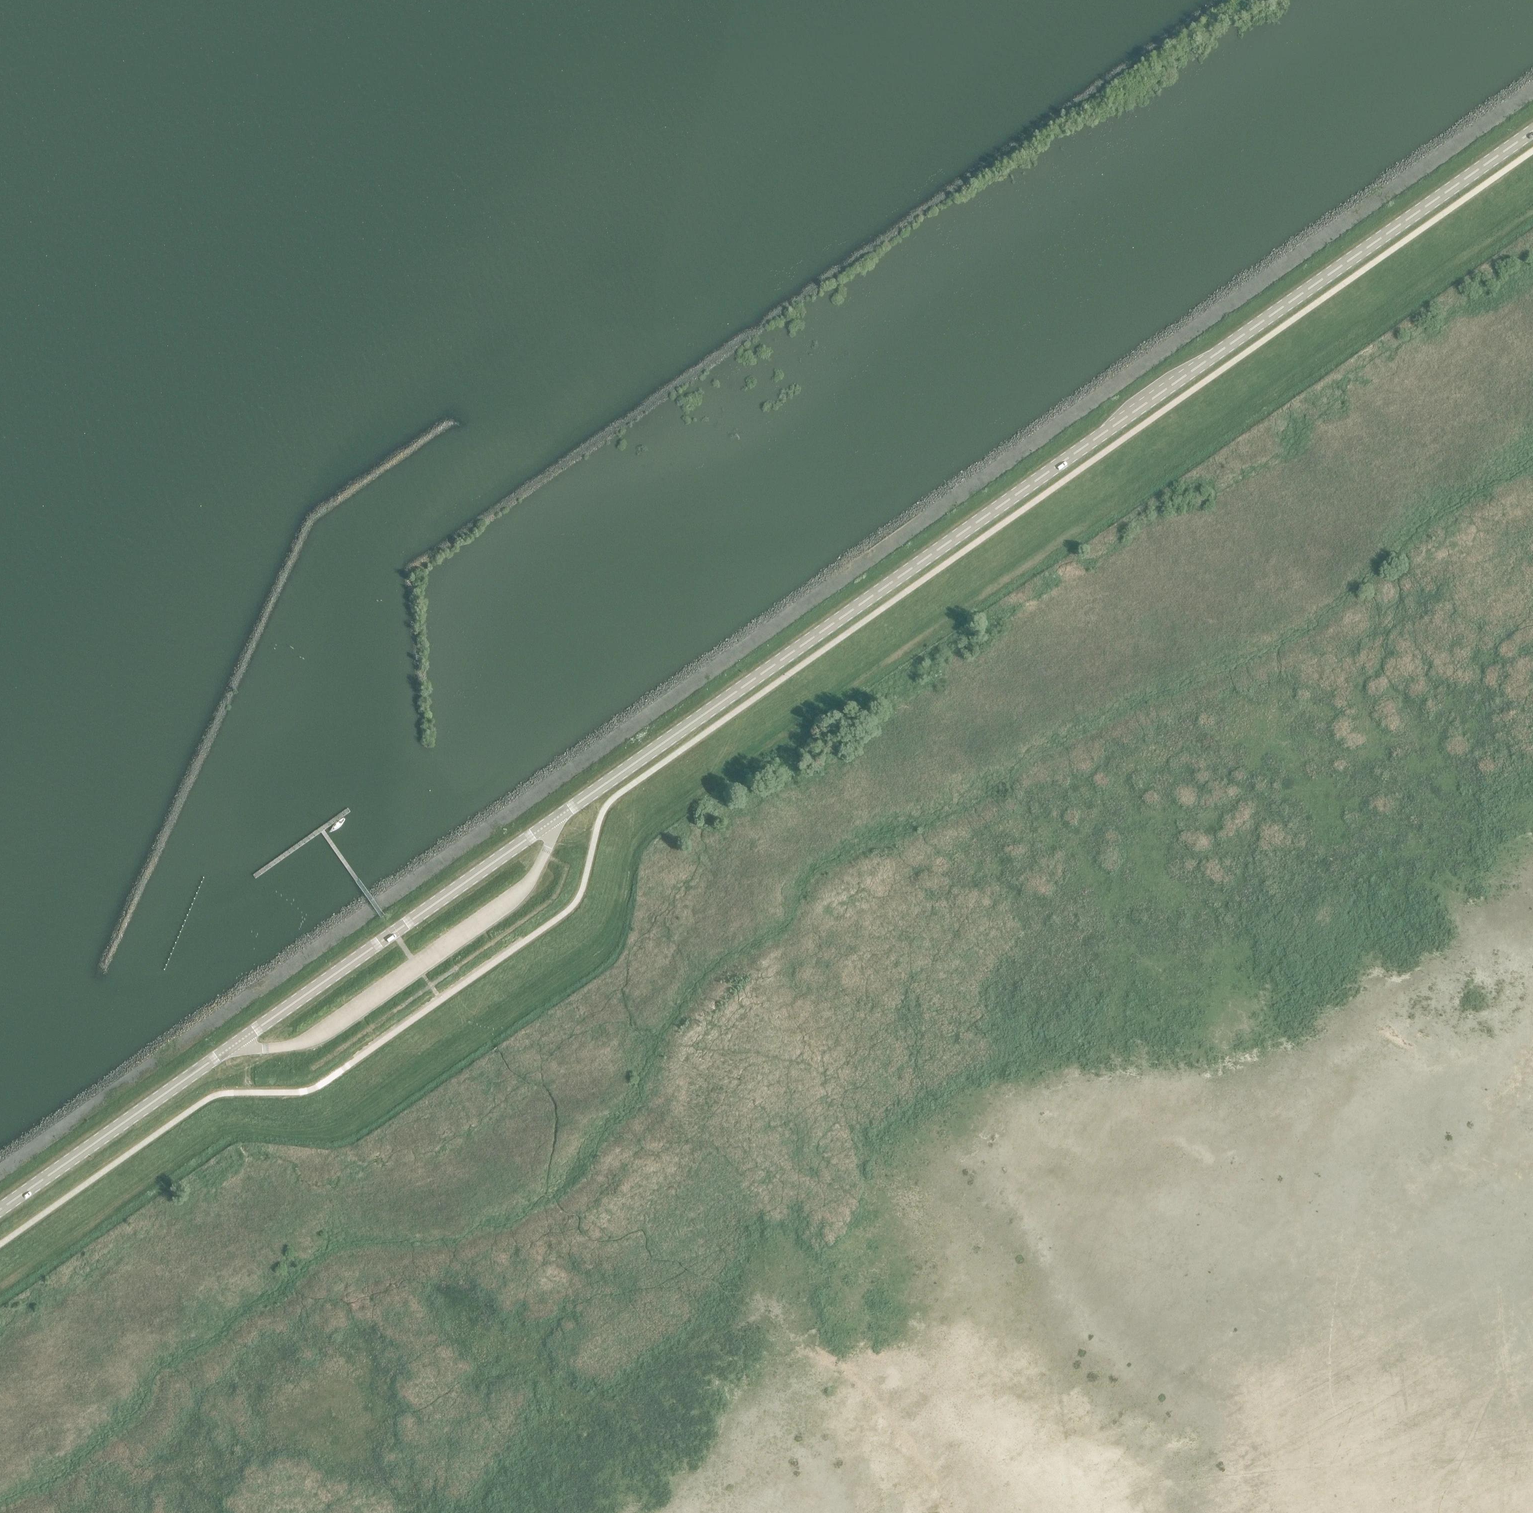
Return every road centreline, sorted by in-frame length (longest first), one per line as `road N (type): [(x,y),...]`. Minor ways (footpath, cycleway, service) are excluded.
road 1 (secondary): [(0,1206),(1090,434),(1532,131)]

